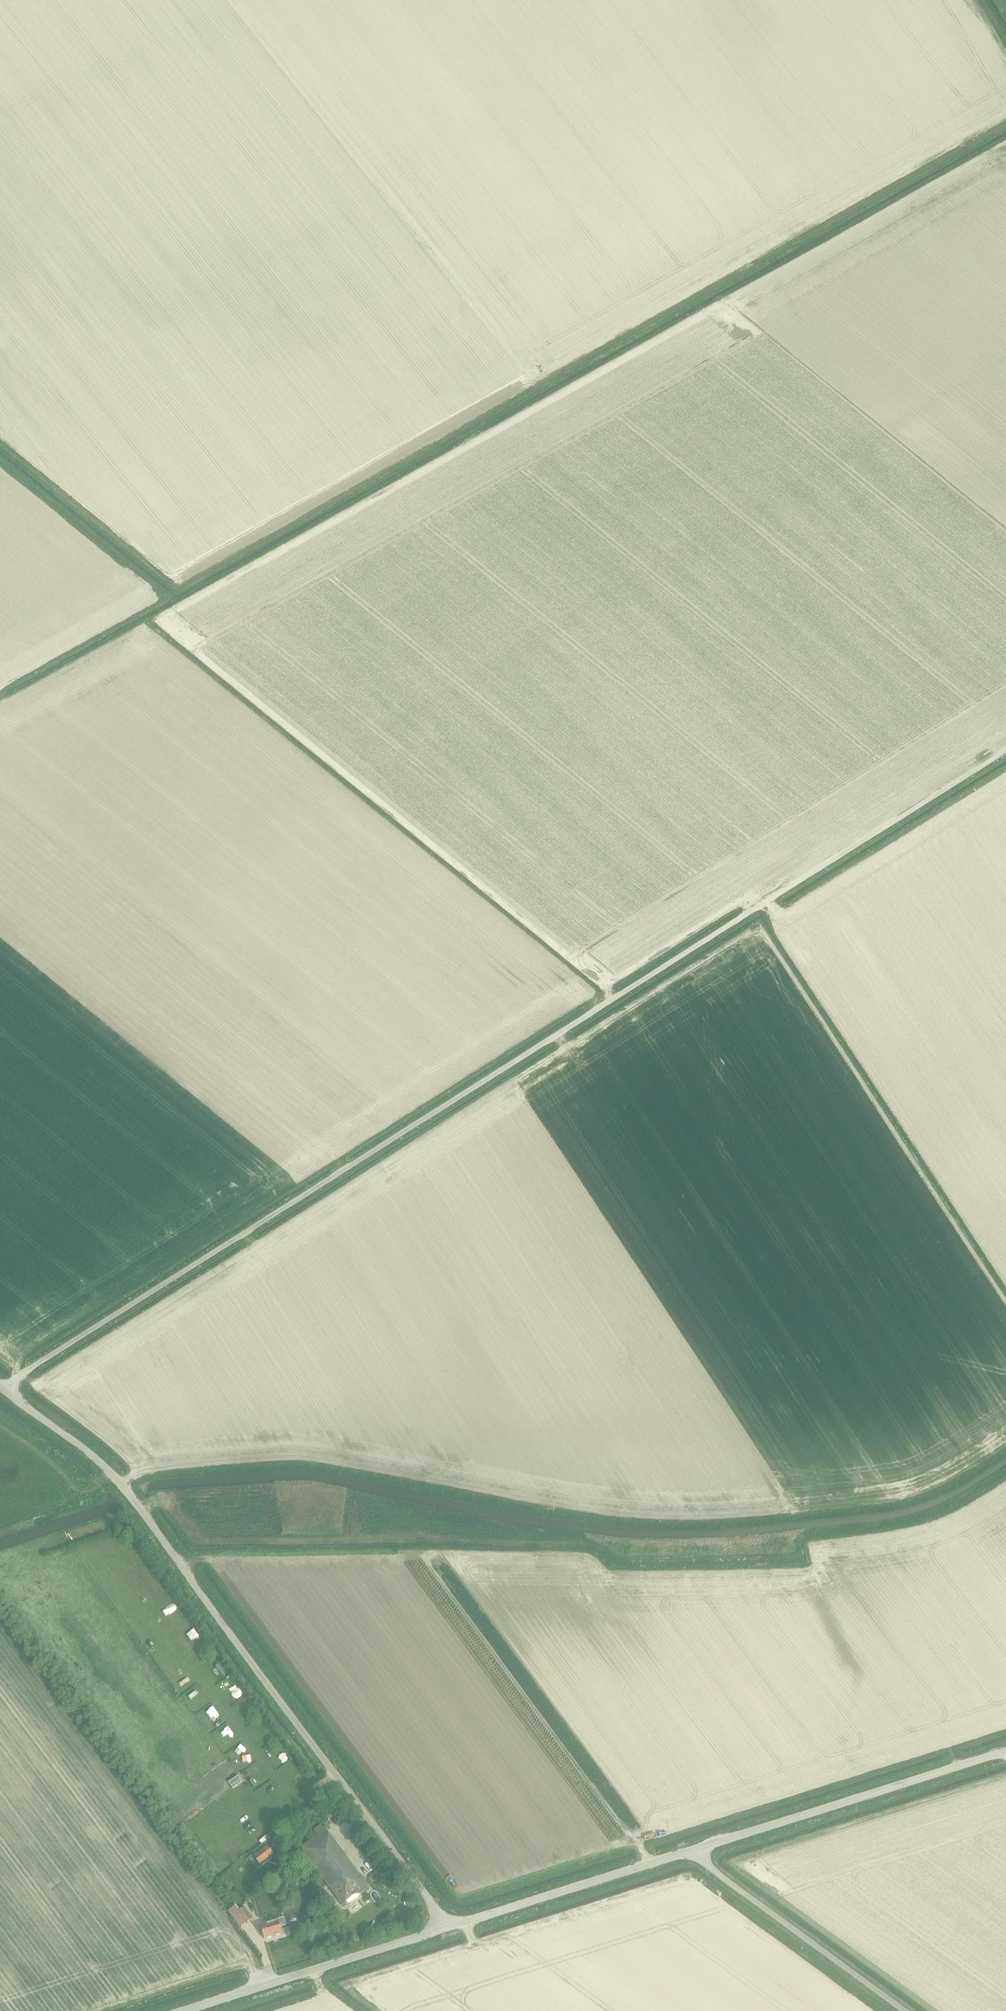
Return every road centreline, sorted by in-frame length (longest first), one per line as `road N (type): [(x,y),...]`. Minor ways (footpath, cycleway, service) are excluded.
road 1 (track): [(0,1388),(1005,750)]
road 2 (unclassified): [(450,1927),(121,1485),(0,1387)]
road 3 (unclassified): [(696,1849),(1005,1751)]
road 4 (unclassified): [(184,2010),(450,1927)]
road 5 (unclassified): [(905,2010),(696,1849)]
road 6 (unclassified): [(450,1927),(696,1849)]

